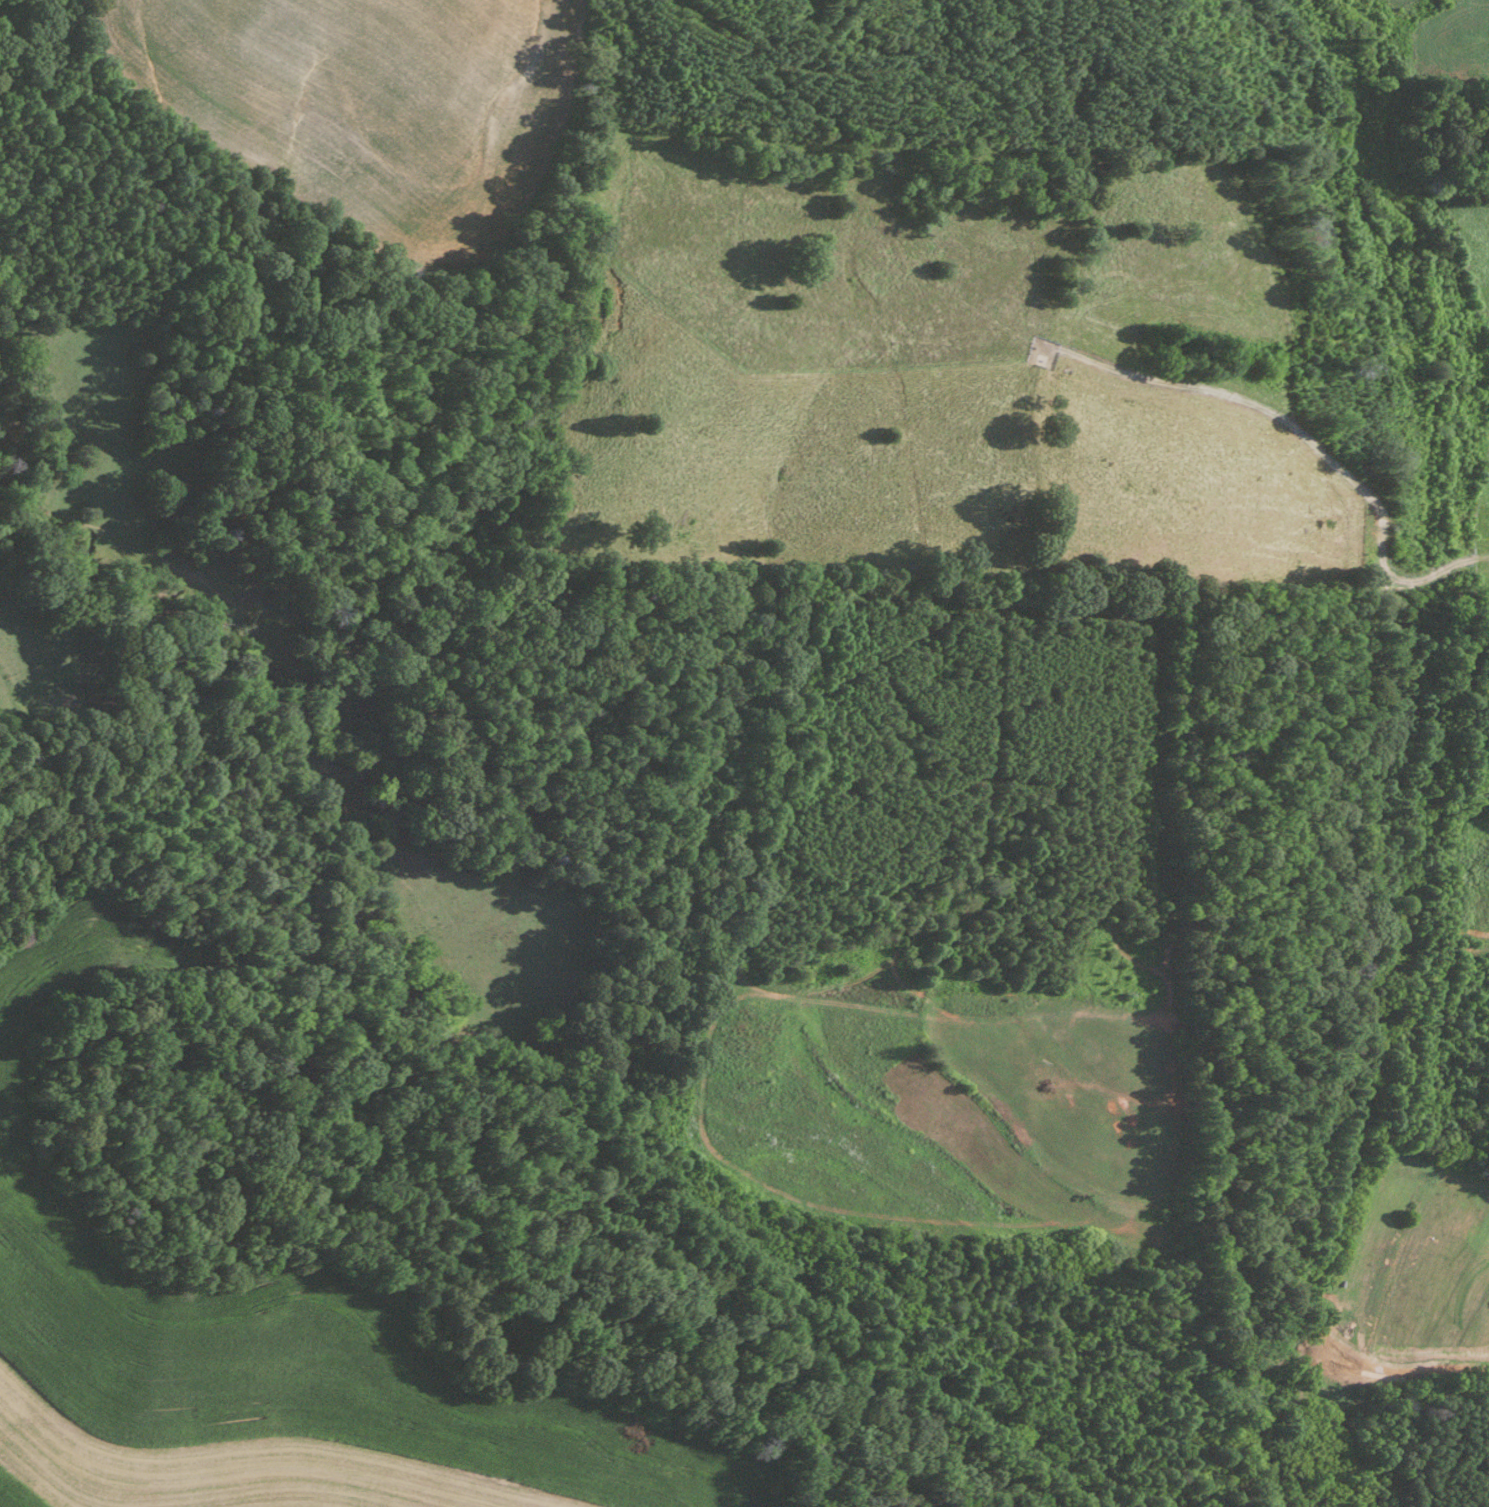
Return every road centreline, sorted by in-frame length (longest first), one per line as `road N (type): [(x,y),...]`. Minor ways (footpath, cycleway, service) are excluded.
road 1 (residential): [(861,441),(841,308),(758,93),(645,0)]

